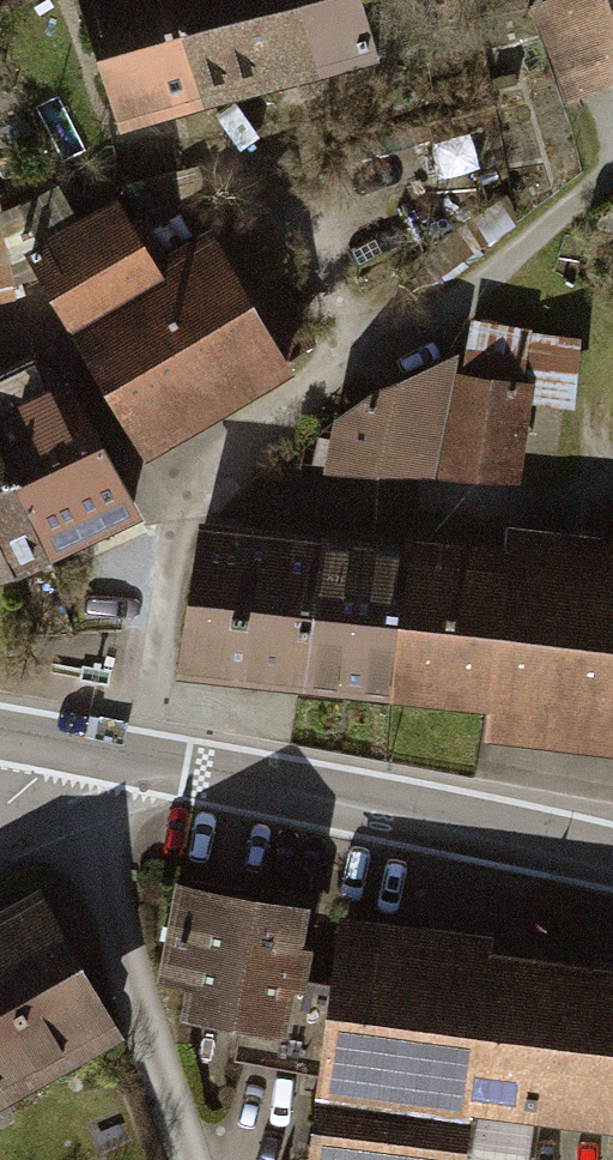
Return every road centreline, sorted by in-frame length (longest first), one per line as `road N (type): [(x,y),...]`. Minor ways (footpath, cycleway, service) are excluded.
road 1 (secondary): [(64,745),(612,847)]
road 2 (track): [(185,1159),(64,745)]

